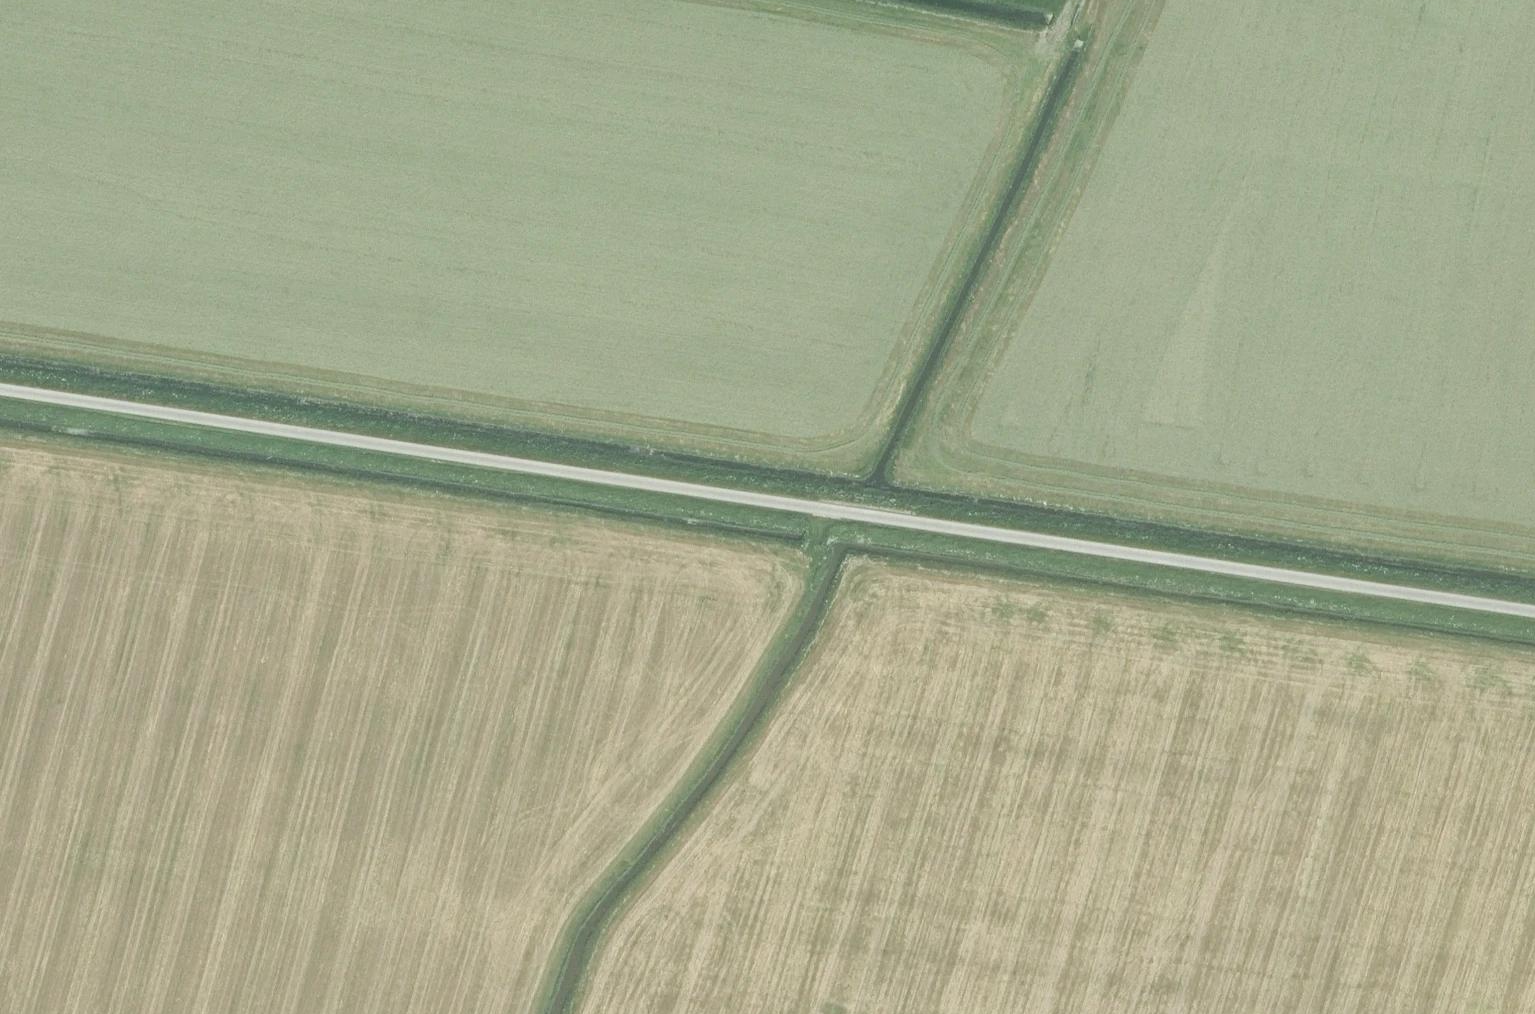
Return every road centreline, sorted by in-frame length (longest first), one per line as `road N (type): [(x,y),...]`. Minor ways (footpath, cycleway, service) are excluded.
road 1 (unclassified): [(1534,613),(0,390)]

